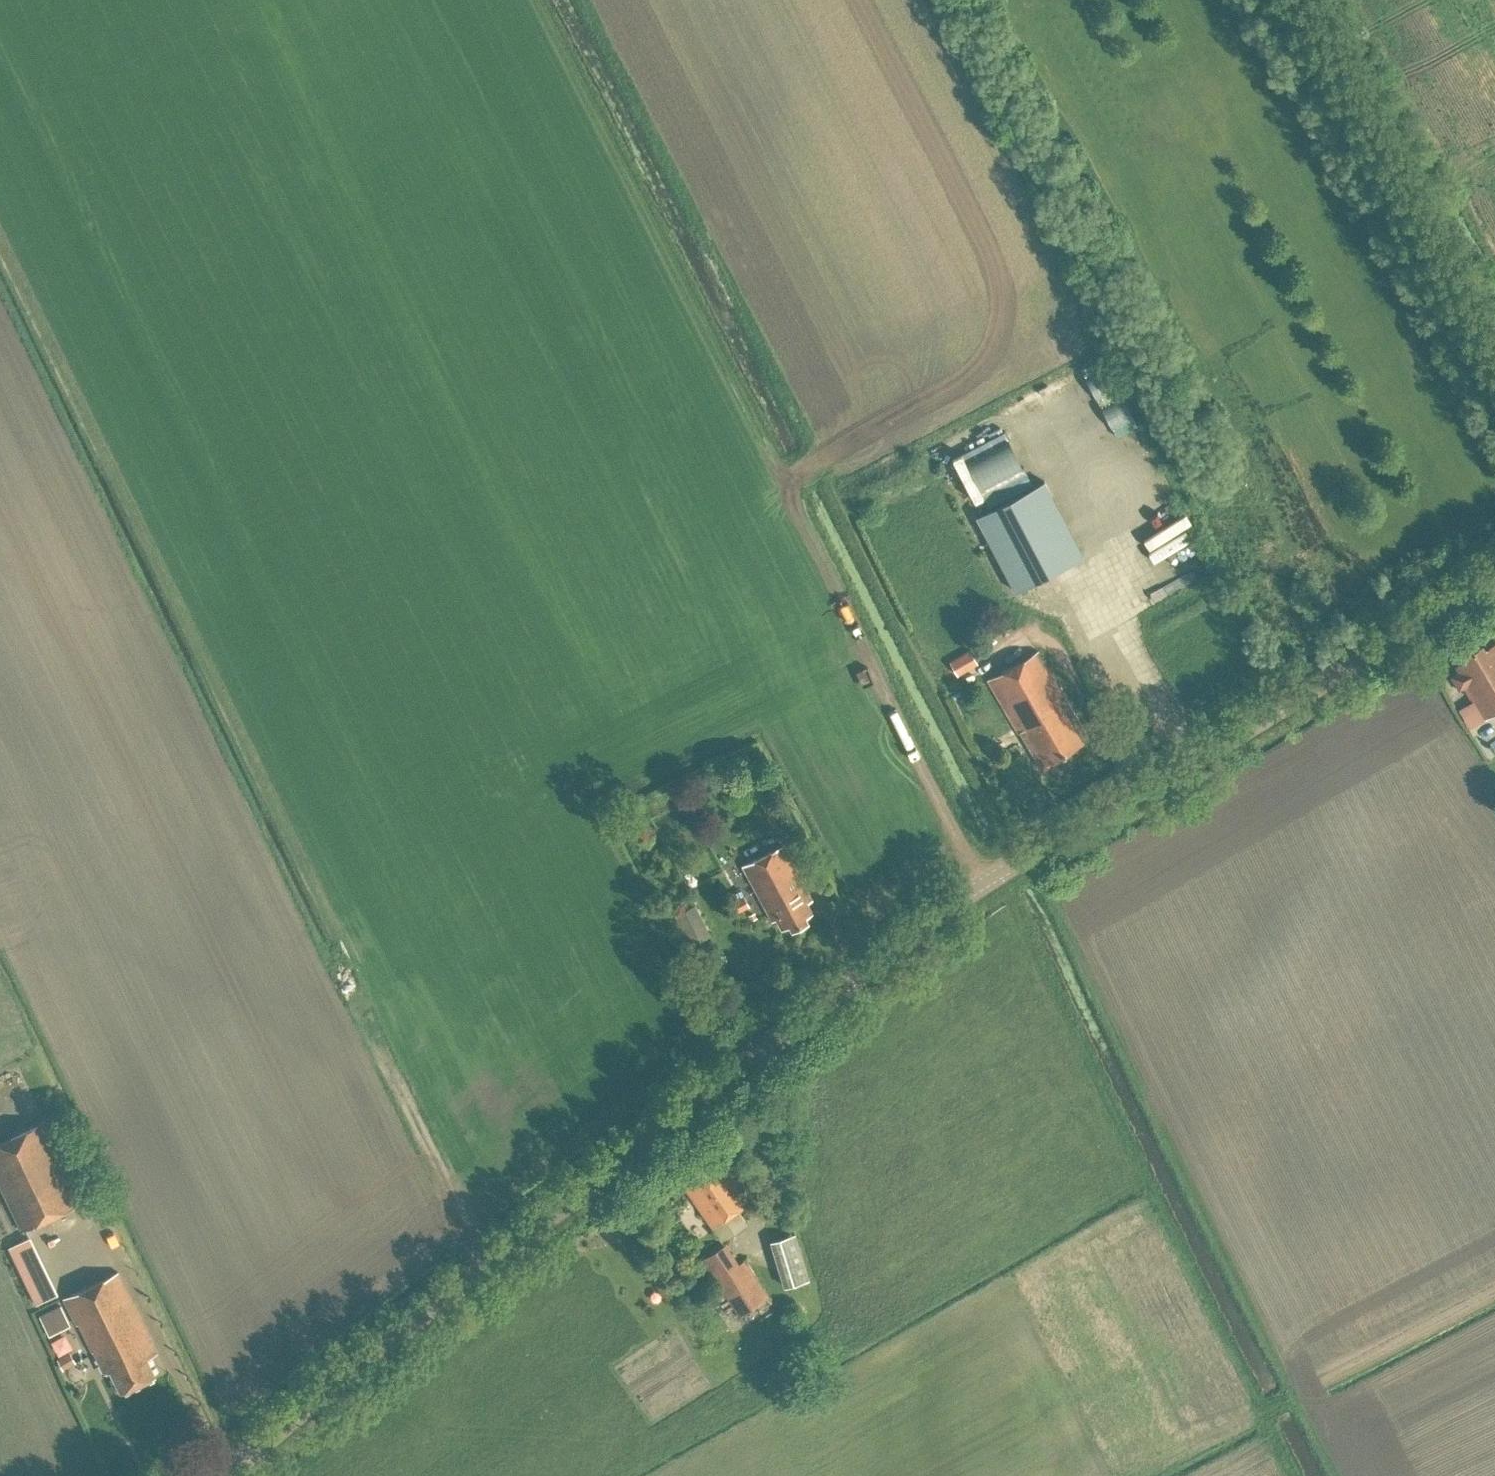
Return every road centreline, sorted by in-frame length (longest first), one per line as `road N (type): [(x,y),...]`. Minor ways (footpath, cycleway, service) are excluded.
road 1 (tertiary): [(224,1475),(955,900),(1494,580)]
road 2 (track): [(1494,304),(1325,0)]

